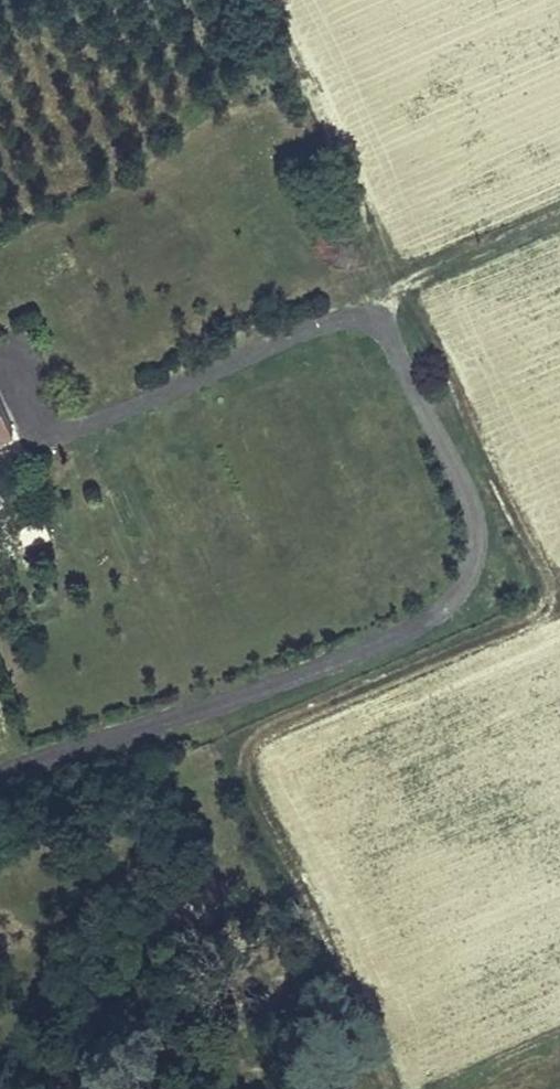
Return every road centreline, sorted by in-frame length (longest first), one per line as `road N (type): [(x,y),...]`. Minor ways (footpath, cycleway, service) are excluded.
road 1 (track): [(559,216),(372,297)]

